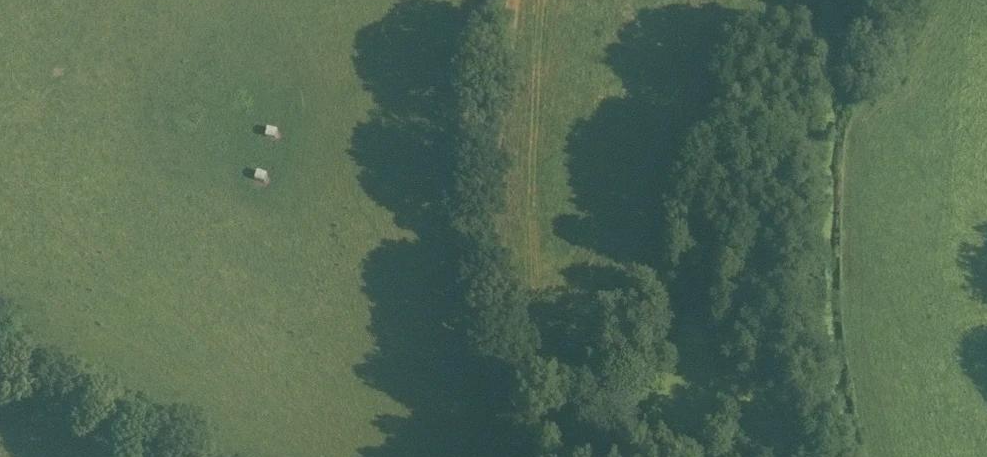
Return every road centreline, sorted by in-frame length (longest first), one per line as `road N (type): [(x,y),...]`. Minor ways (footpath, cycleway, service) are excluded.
road 1 (track): [(517,456),(470,281),(466,116),(485,0)]

